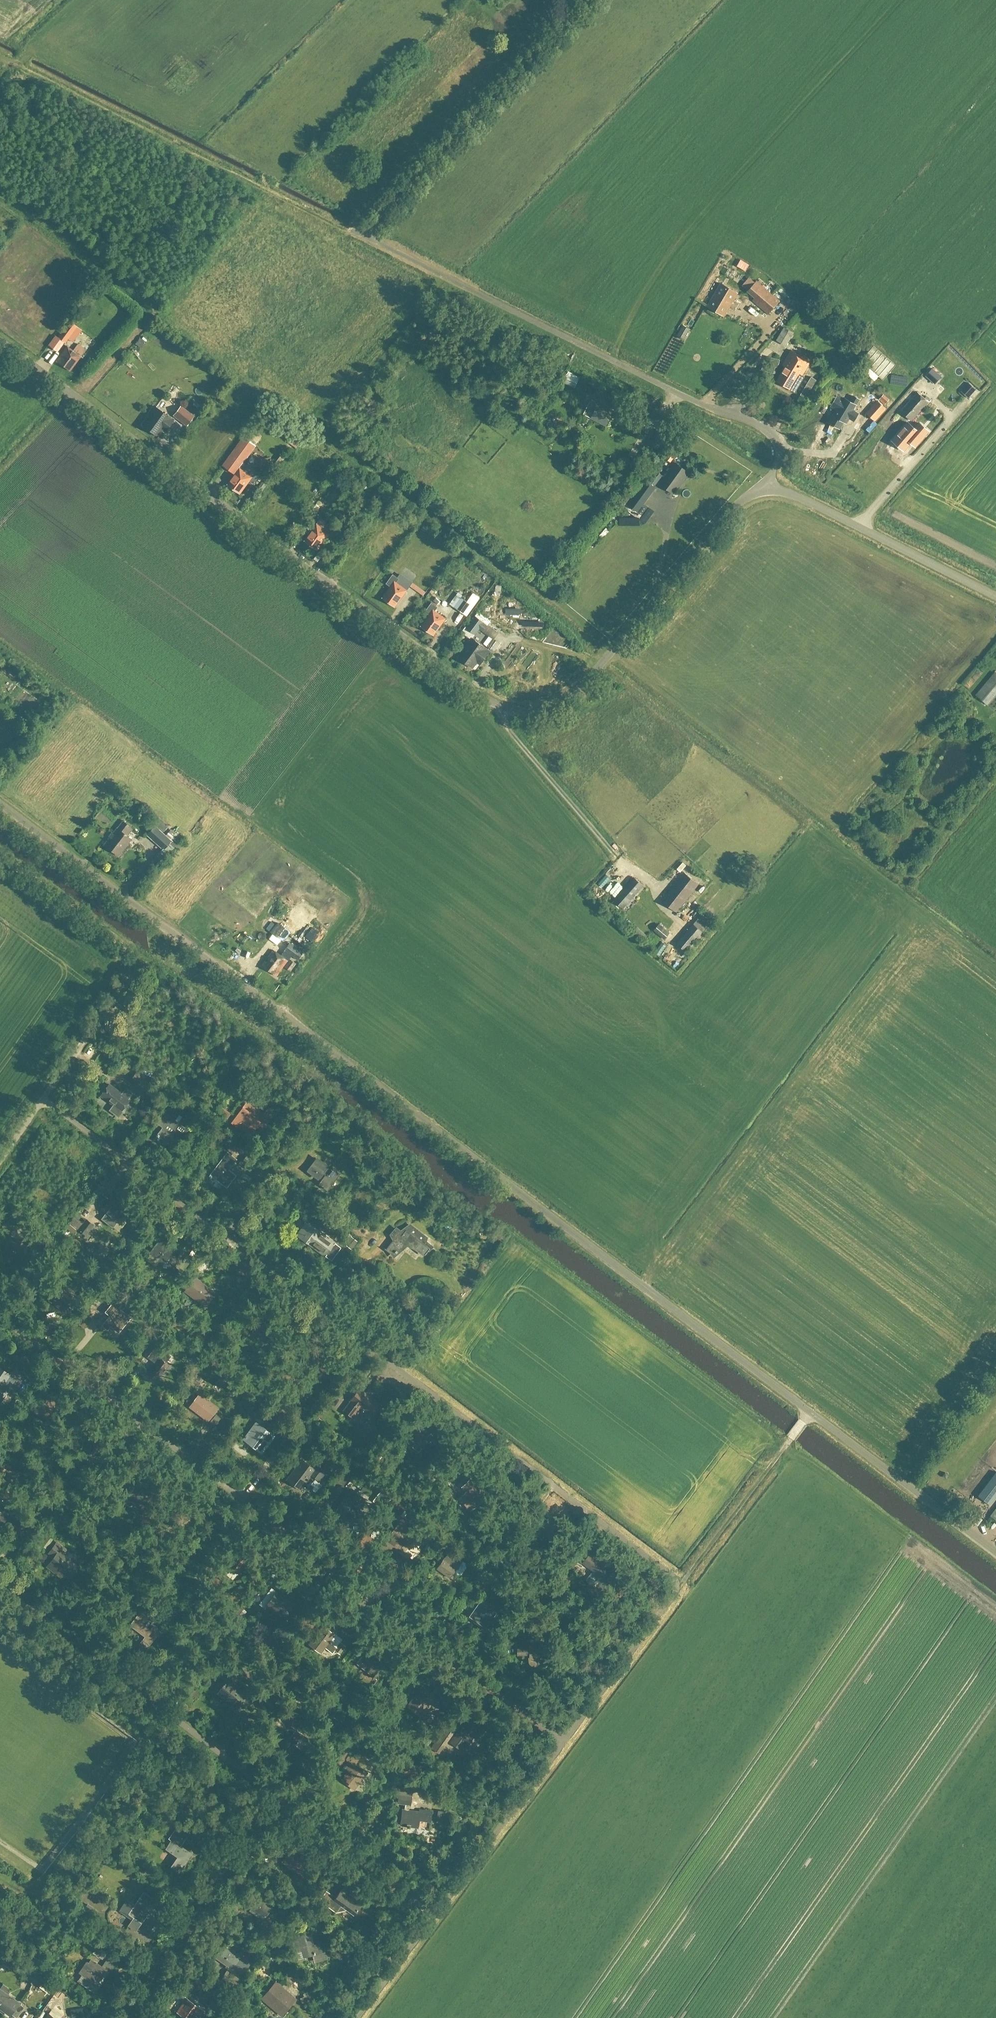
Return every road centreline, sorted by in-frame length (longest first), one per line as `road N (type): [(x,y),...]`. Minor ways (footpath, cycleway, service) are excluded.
road 1 (unclassified): [(810,1412),(0,805)]
road 2 (unclassified): [(769,490),(751,495),(719,523),(557,705),(530,712),(498,706),(0,341)]
road 3 (residential): [(683,1580),(45,1085)]
road 4 (residential): [(0,1314),(561,1740)]
road 5 (residential): [(0,1577),(433,1916)]
road 6 (unclassified): [(769,490),(779,445),(771,431),(685,399),(362,235)]
road 7 (track): [(0,54),(362,235)]
road 8 (unclassified): [(995,596),(815,505),(769,490)]
road 9 (unclassified): [(995,1552),(810,1412)]
road 10 (track): [(683,1580),(790,1440)]
road 11 (unclassified): [(45,1085),(133,955)]

